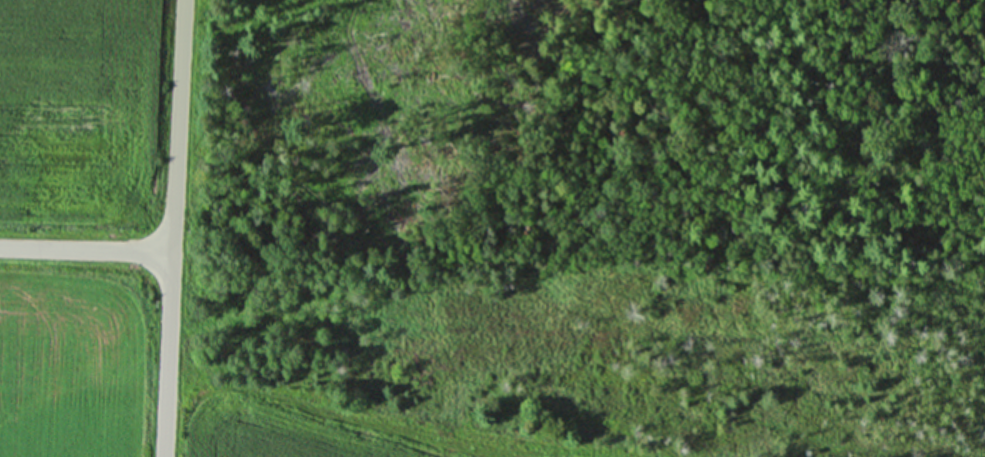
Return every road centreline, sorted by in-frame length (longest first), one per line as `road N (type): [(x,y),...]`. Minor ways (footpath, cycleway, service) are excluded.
road 1 (residential): [(163,456),(183,0)]
road 2 (residential): [(170,252),(0,248)]

